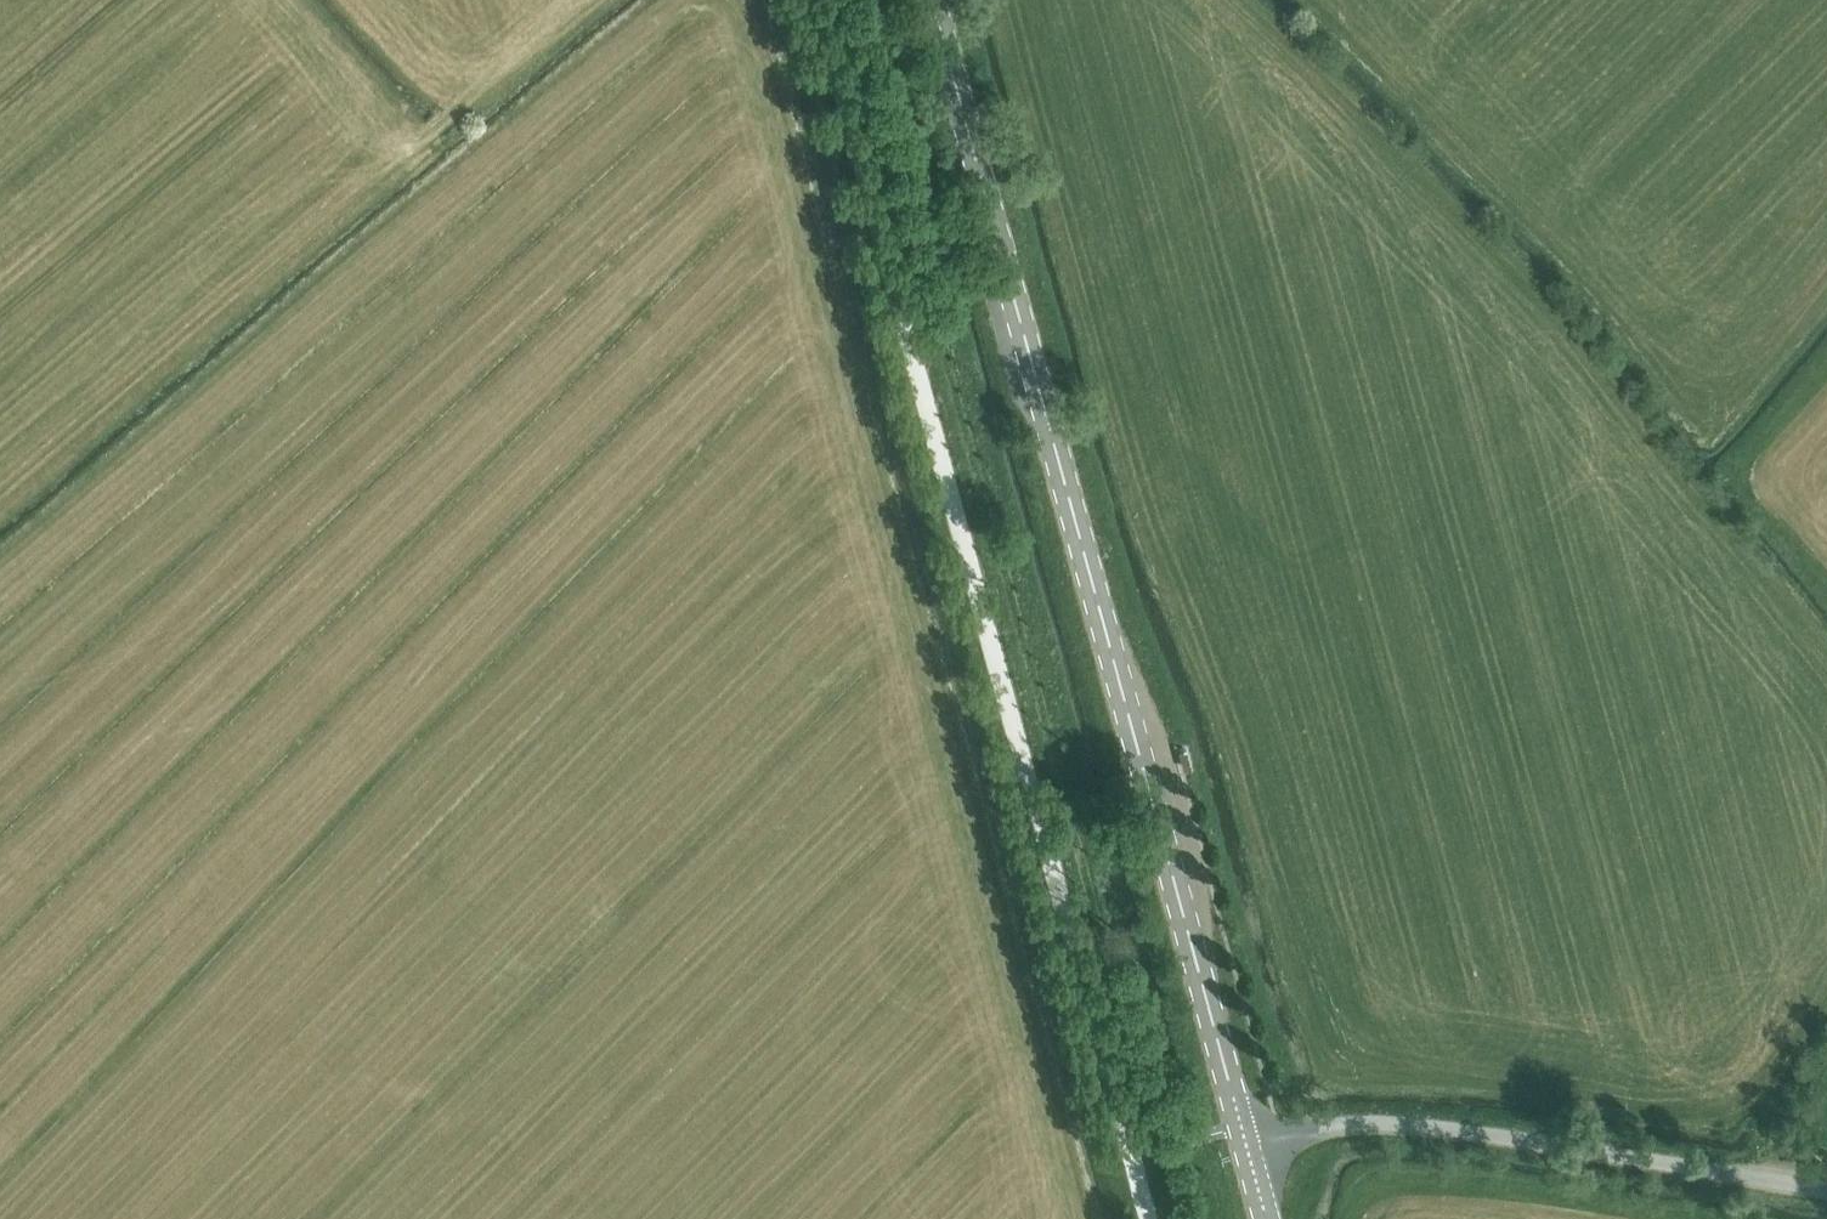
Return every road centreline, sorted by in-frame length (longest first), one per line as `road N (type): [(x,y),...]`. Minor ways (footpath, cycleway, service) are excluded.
road 1 (secondary): [(1246,1142),(932,0)]
road 2 (unclassified): [(1826,1189),(1399,1124),(1342,1124),(1246,1142)]

